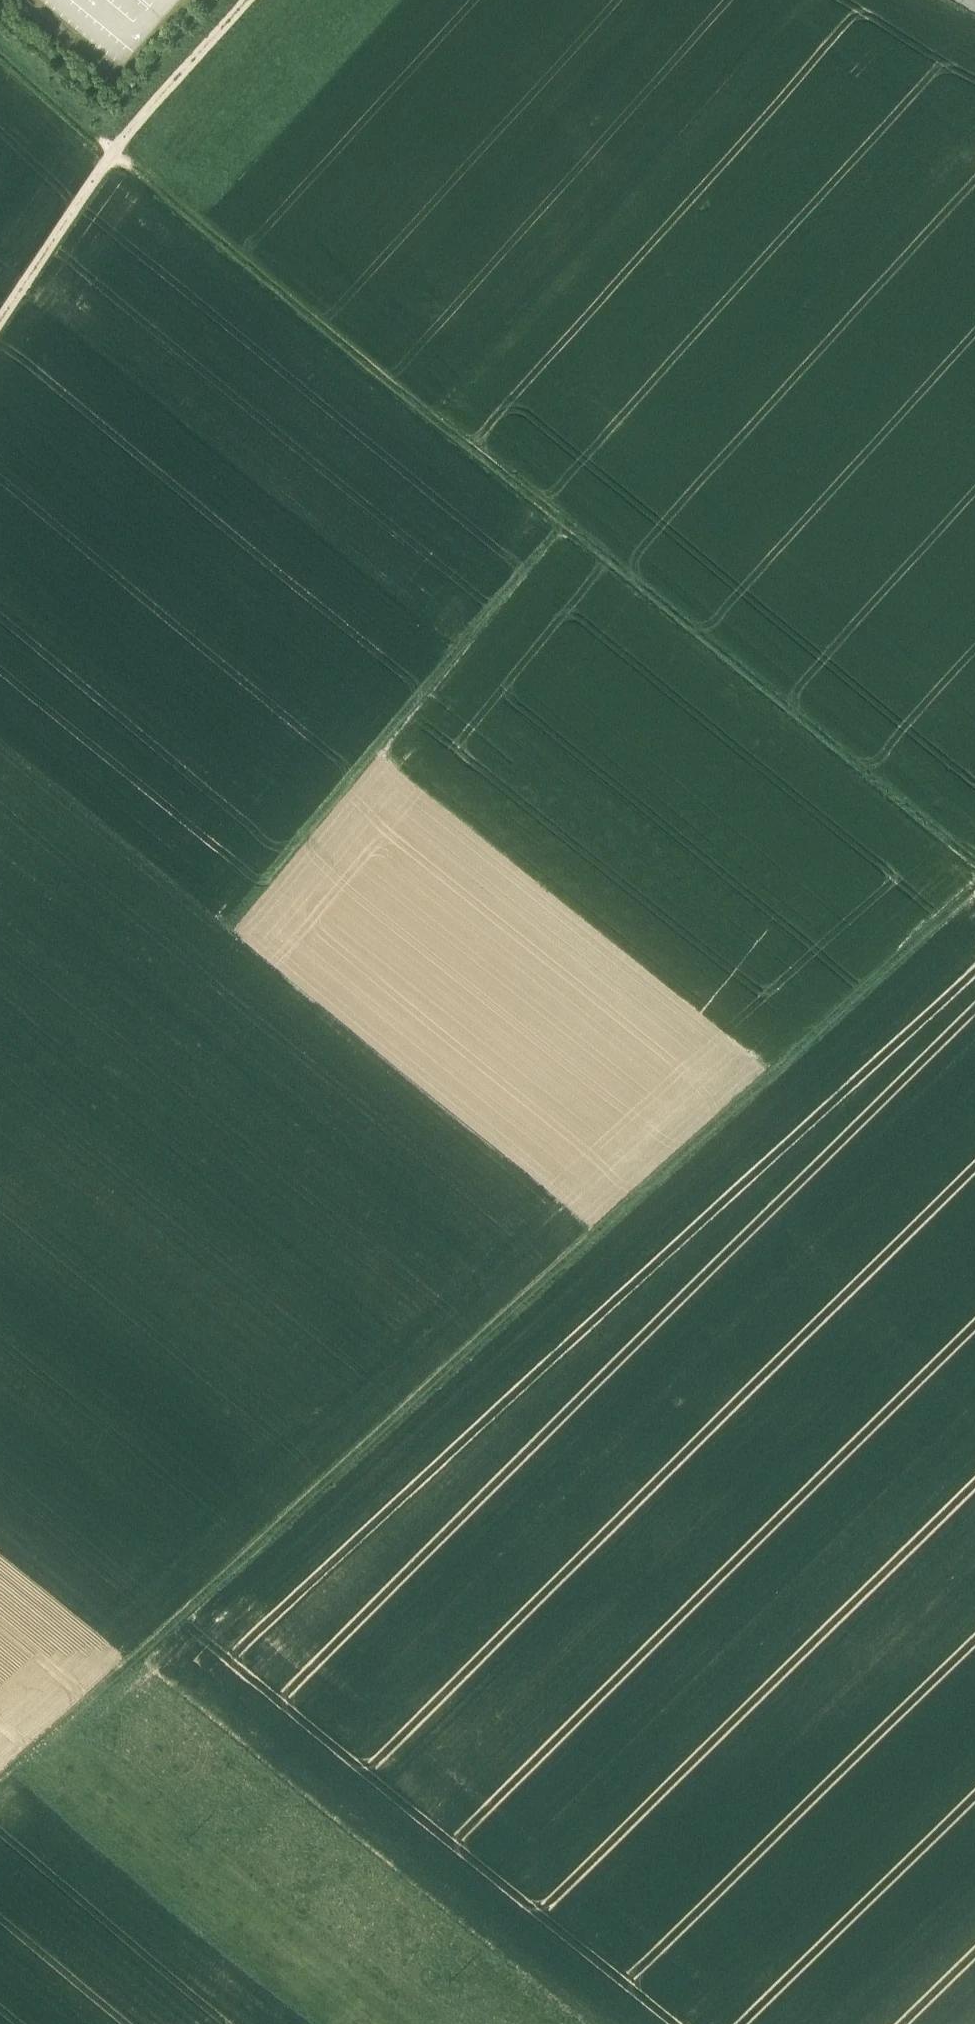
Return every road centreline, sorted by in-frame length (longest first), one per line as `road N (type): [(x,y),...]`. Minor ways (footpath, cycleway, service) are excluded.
road 1 (track): [(0,1814),(974,922)]
road 2 (track): [(974,859),(115,151)]
road 3 (track): [(581,535),(249,940)]
road 4 (track): [(0,327),(115,151),(252,0)]
road 5 (track): [(0,56),(115,151)]

